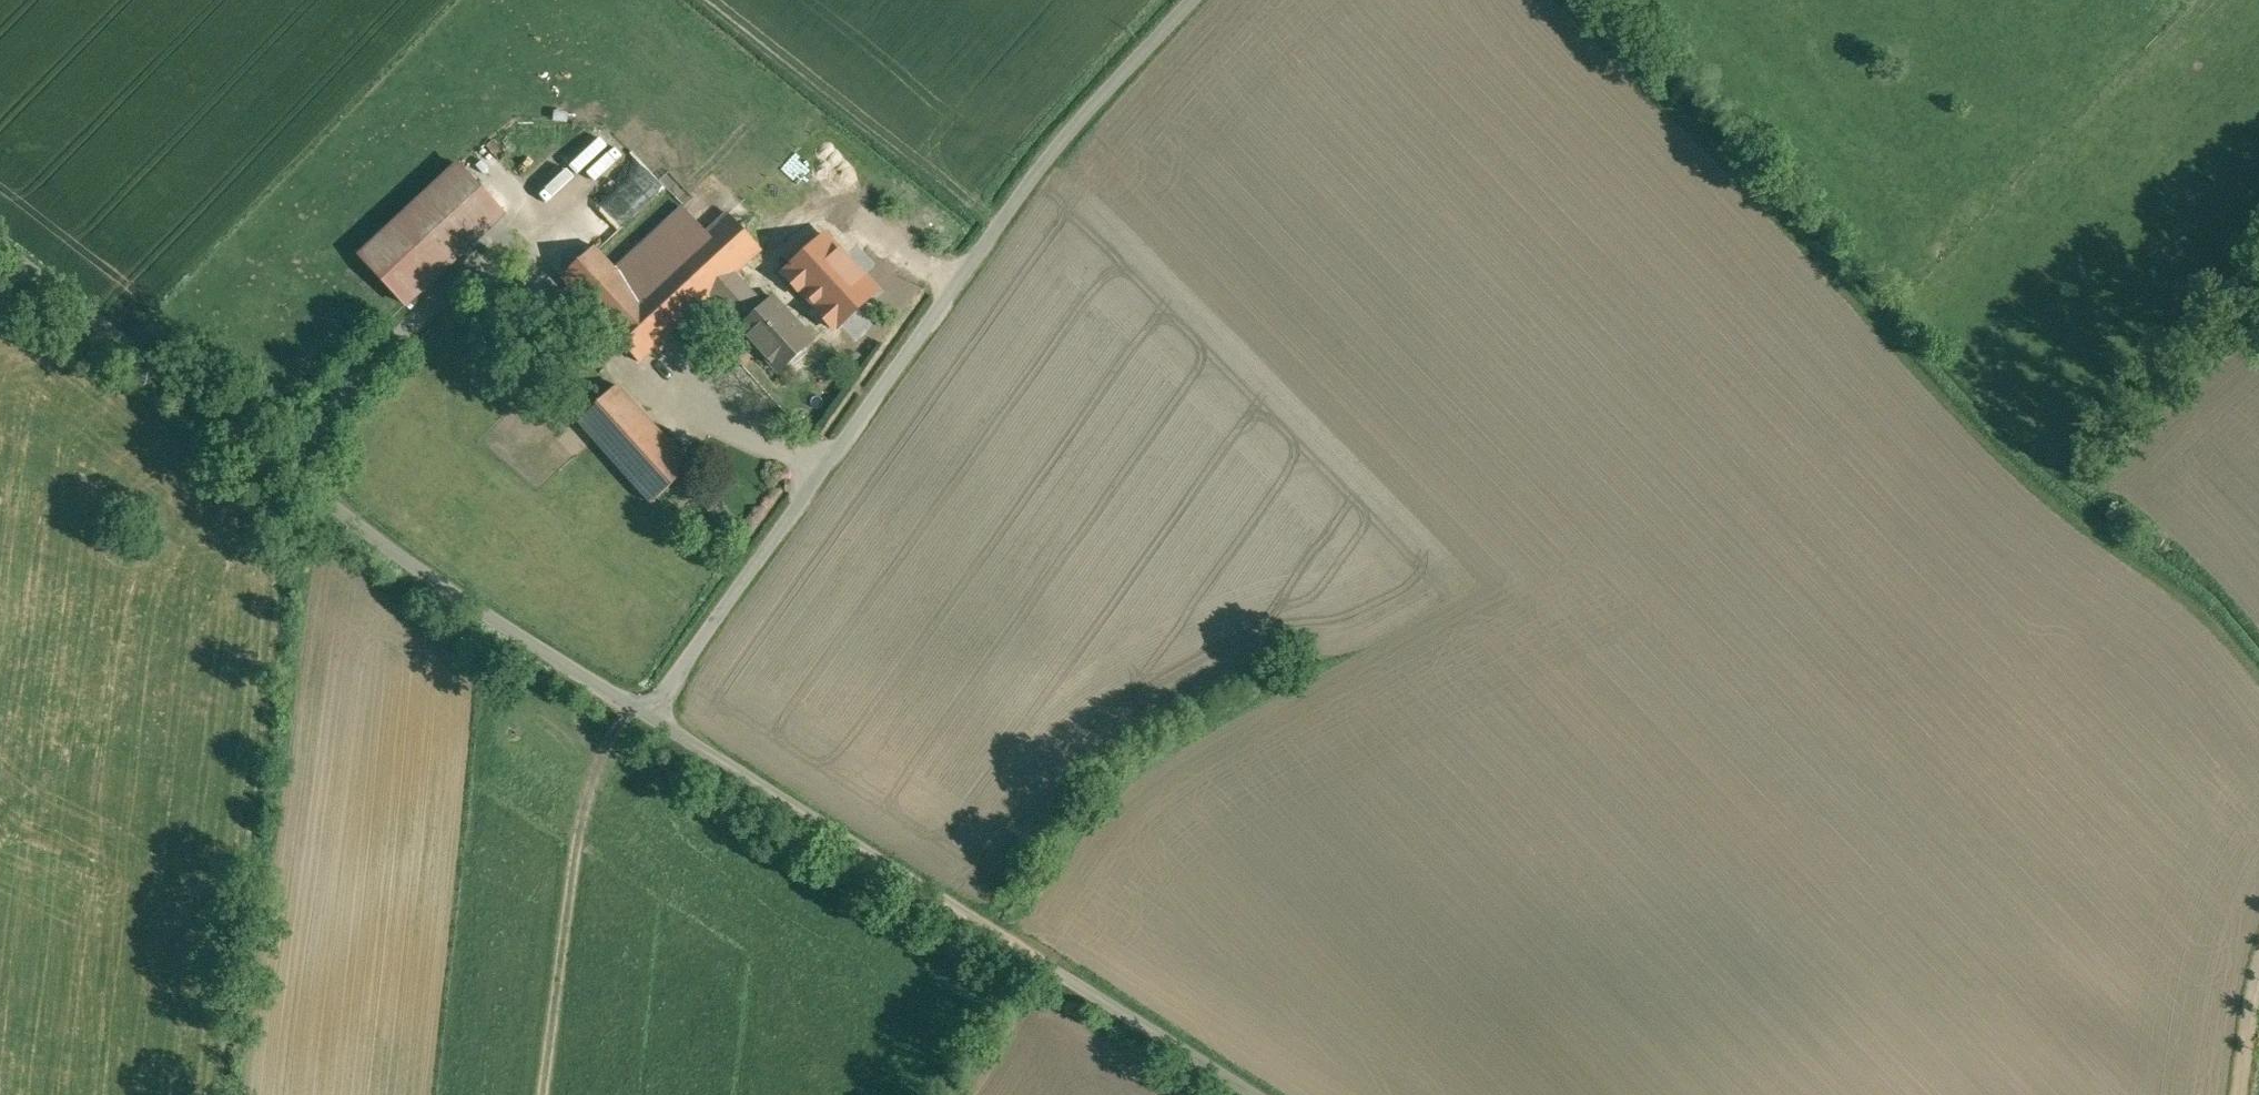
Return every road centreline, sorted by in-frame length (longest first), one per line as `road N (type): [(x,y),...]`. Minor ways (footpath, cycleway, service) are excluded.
road 1 (unclassified): [(1174,0),(998,206),(642,705)]
road 2 (unclassified): [(642,705),(437,576),(0,227)]
road 3 (unclassified): [(1268,1094),(642,705)]

